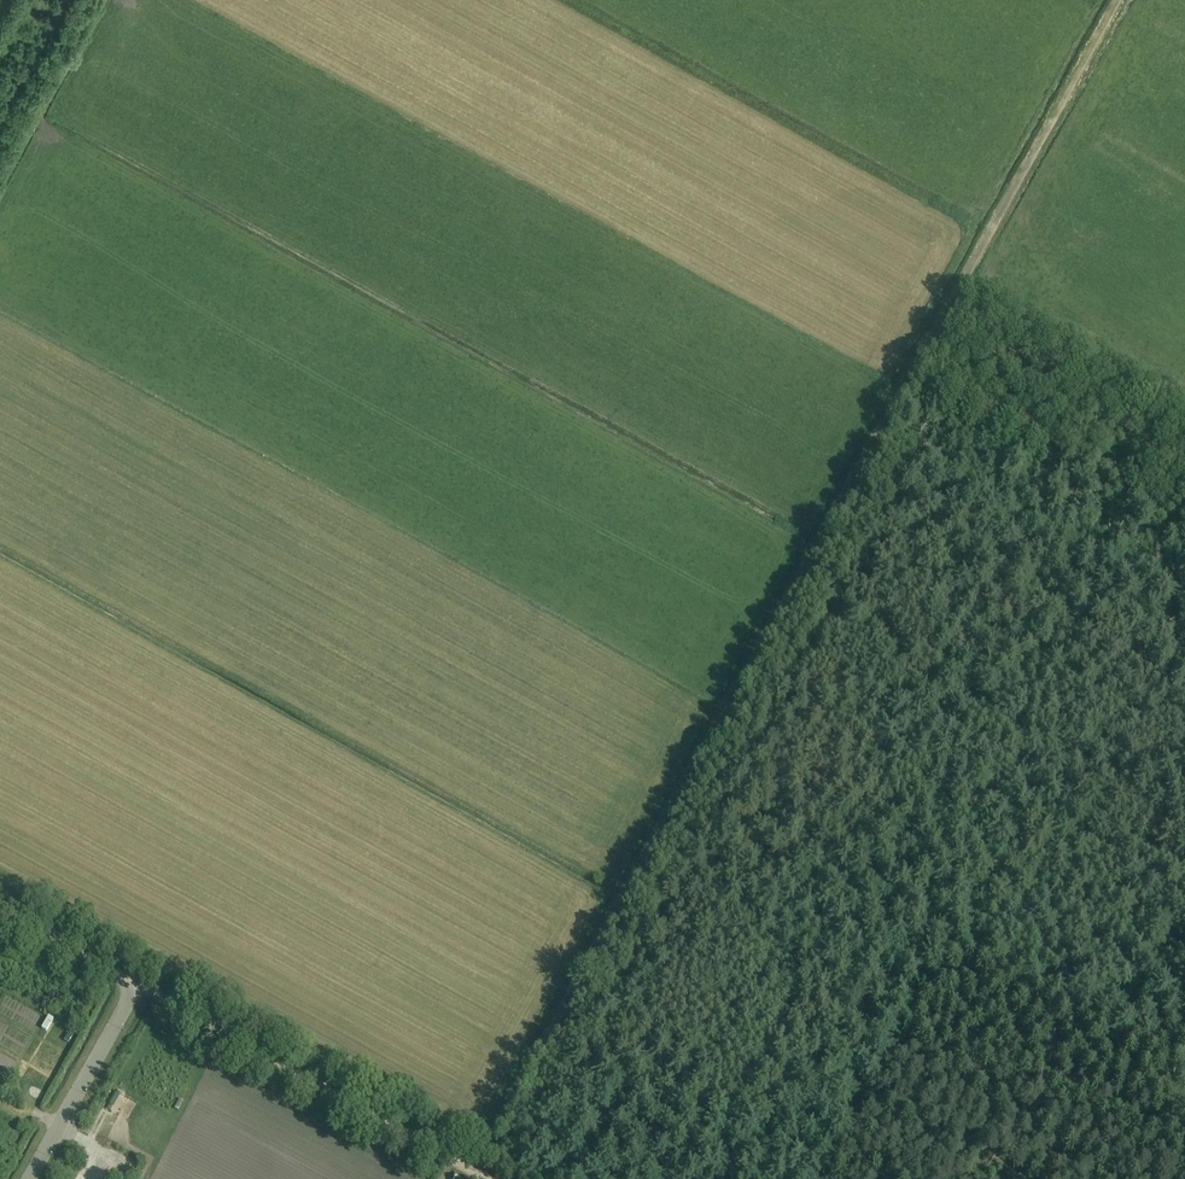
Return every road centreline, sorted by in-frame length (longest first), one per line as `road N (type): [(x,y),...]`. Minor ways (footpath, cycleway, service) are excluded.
road 1 (track): [(470,1170),(1119,0)]
road 2 (track): [(137,984),(470,1170)]
road 3 (unclassified): [(0,907),(137,984)]
road 4 (unclassified): [(0,121),(67,0)]

